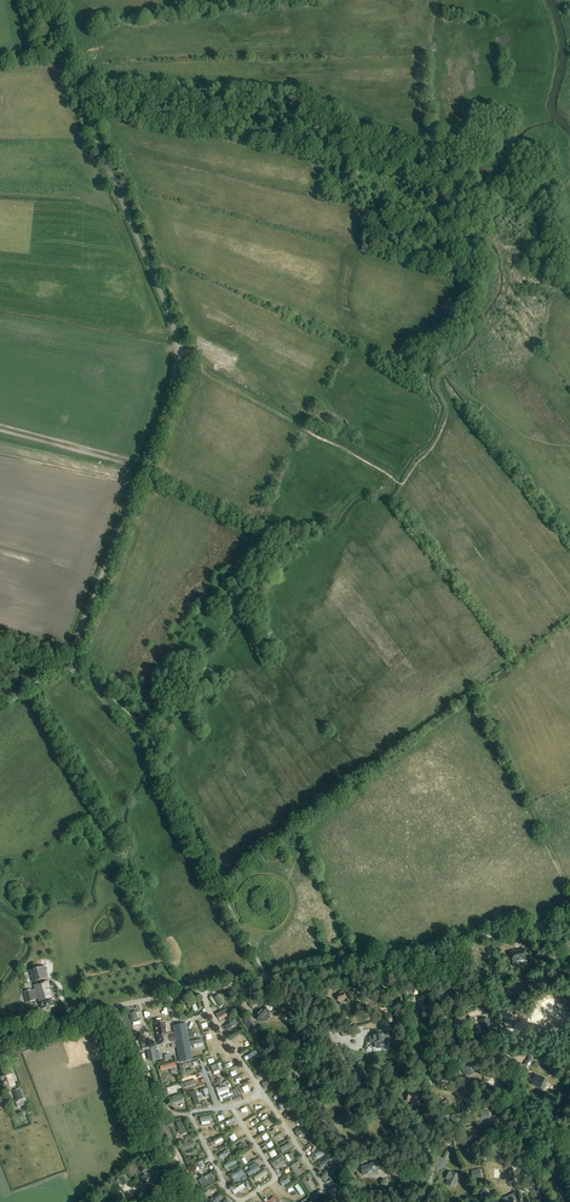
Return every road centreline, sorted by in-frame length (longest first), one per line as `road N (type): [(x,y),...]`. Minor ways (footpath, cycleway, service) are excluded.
road 1 (unclassified): [(69,658),(171,393),(177,351),(47,0)]
road 2 (track): [(522,1201),(482,1048),(463,1029),(453,1000),(396,977),(371,956)]
road 3 (track): [(295,972),(569,918)]
road 4 (track): [(423,1201),(434,1174),(419,1139),(358,1081),(295,972)]
road 5 (unclassified): [(0,1044),(115,1007),(267,979)]
road 6 (track): [(569,1165),(522,1104),(483,934)]
road 7 (track): [(202,1201),(115,1007)]

